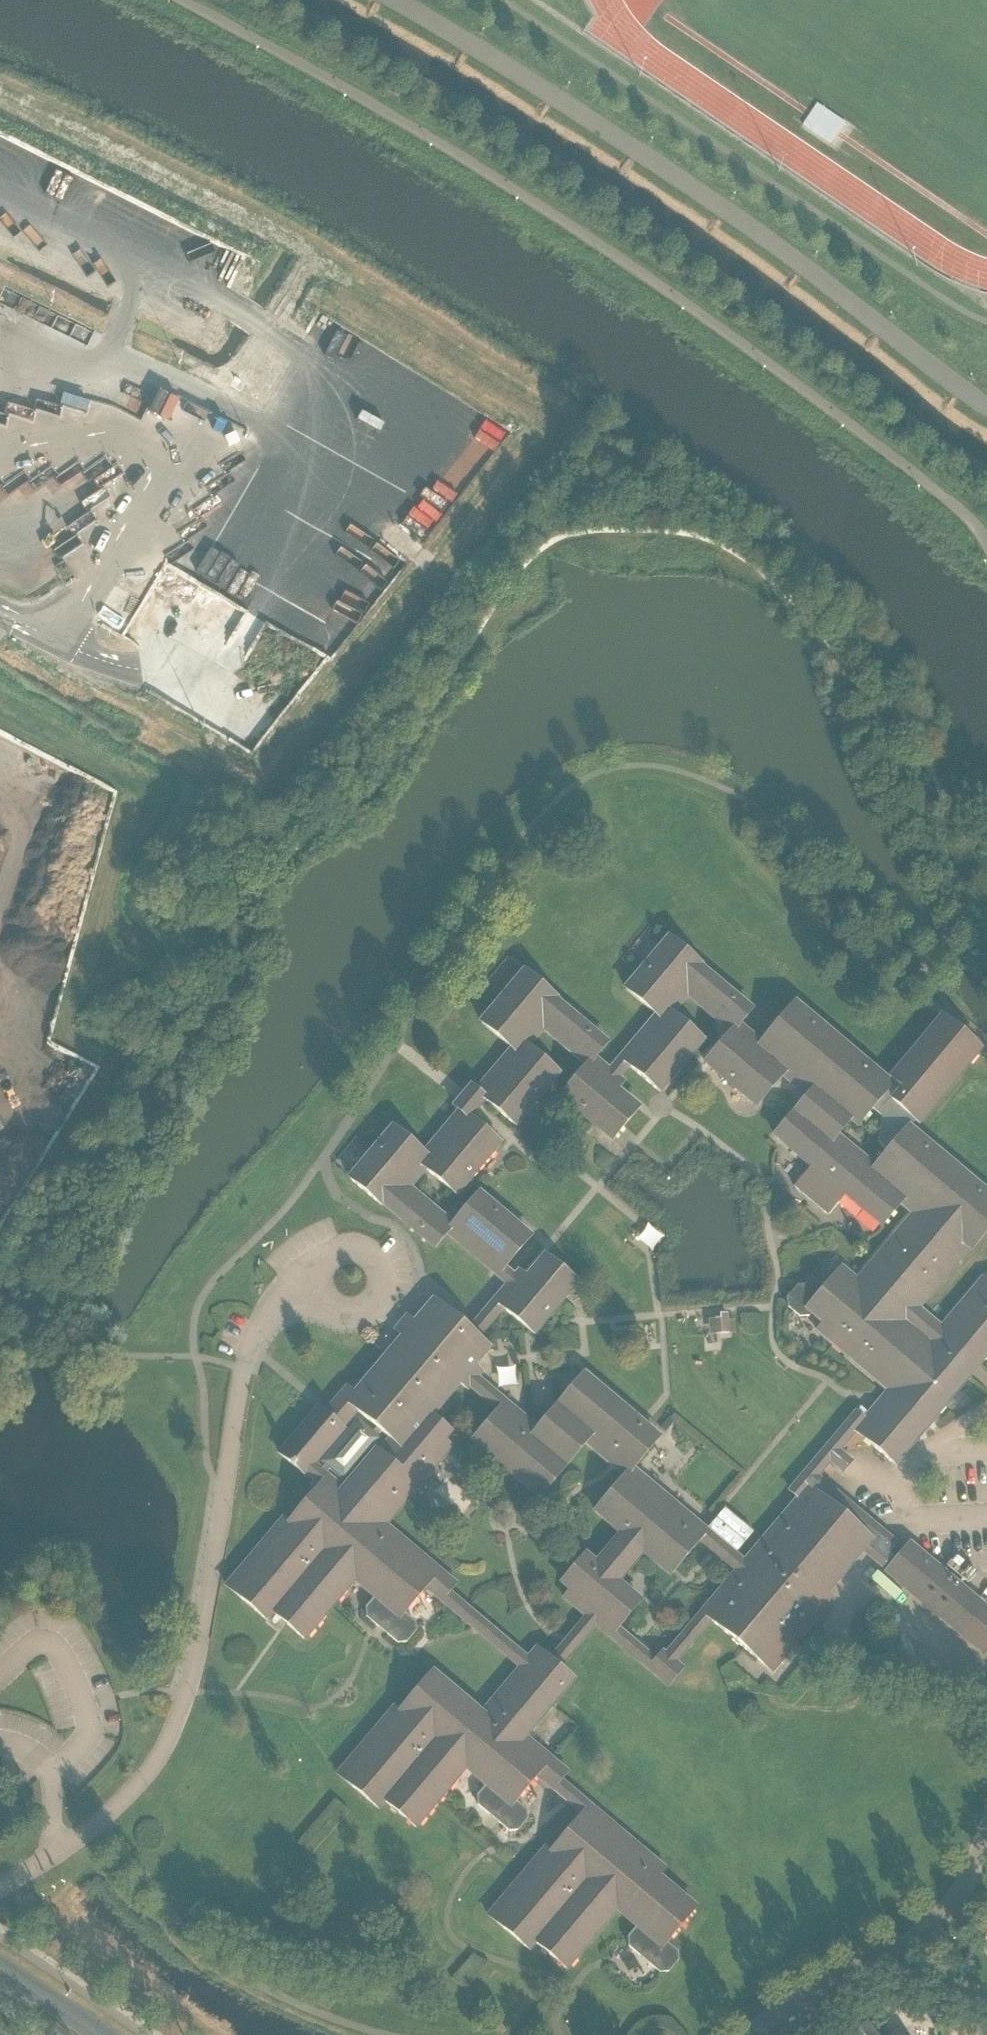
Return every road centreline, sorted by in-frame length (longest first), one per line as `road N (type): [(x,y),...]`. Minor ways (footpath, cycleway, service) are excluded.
road 1 (residential): [(0,1889),(100,1822),(165,1746),(201,1633),(243,1368),(281,1304),(320,1289)]
road 2 (residential): [(749,2034),(922,1932),(972,1872),(986,1834)]
road 3 (residential): [(320,1289),(333,1306),(353,1312),(374,1302),(381,1283),(376,1263),(358,1251),(328,1259),(319,1278)]

